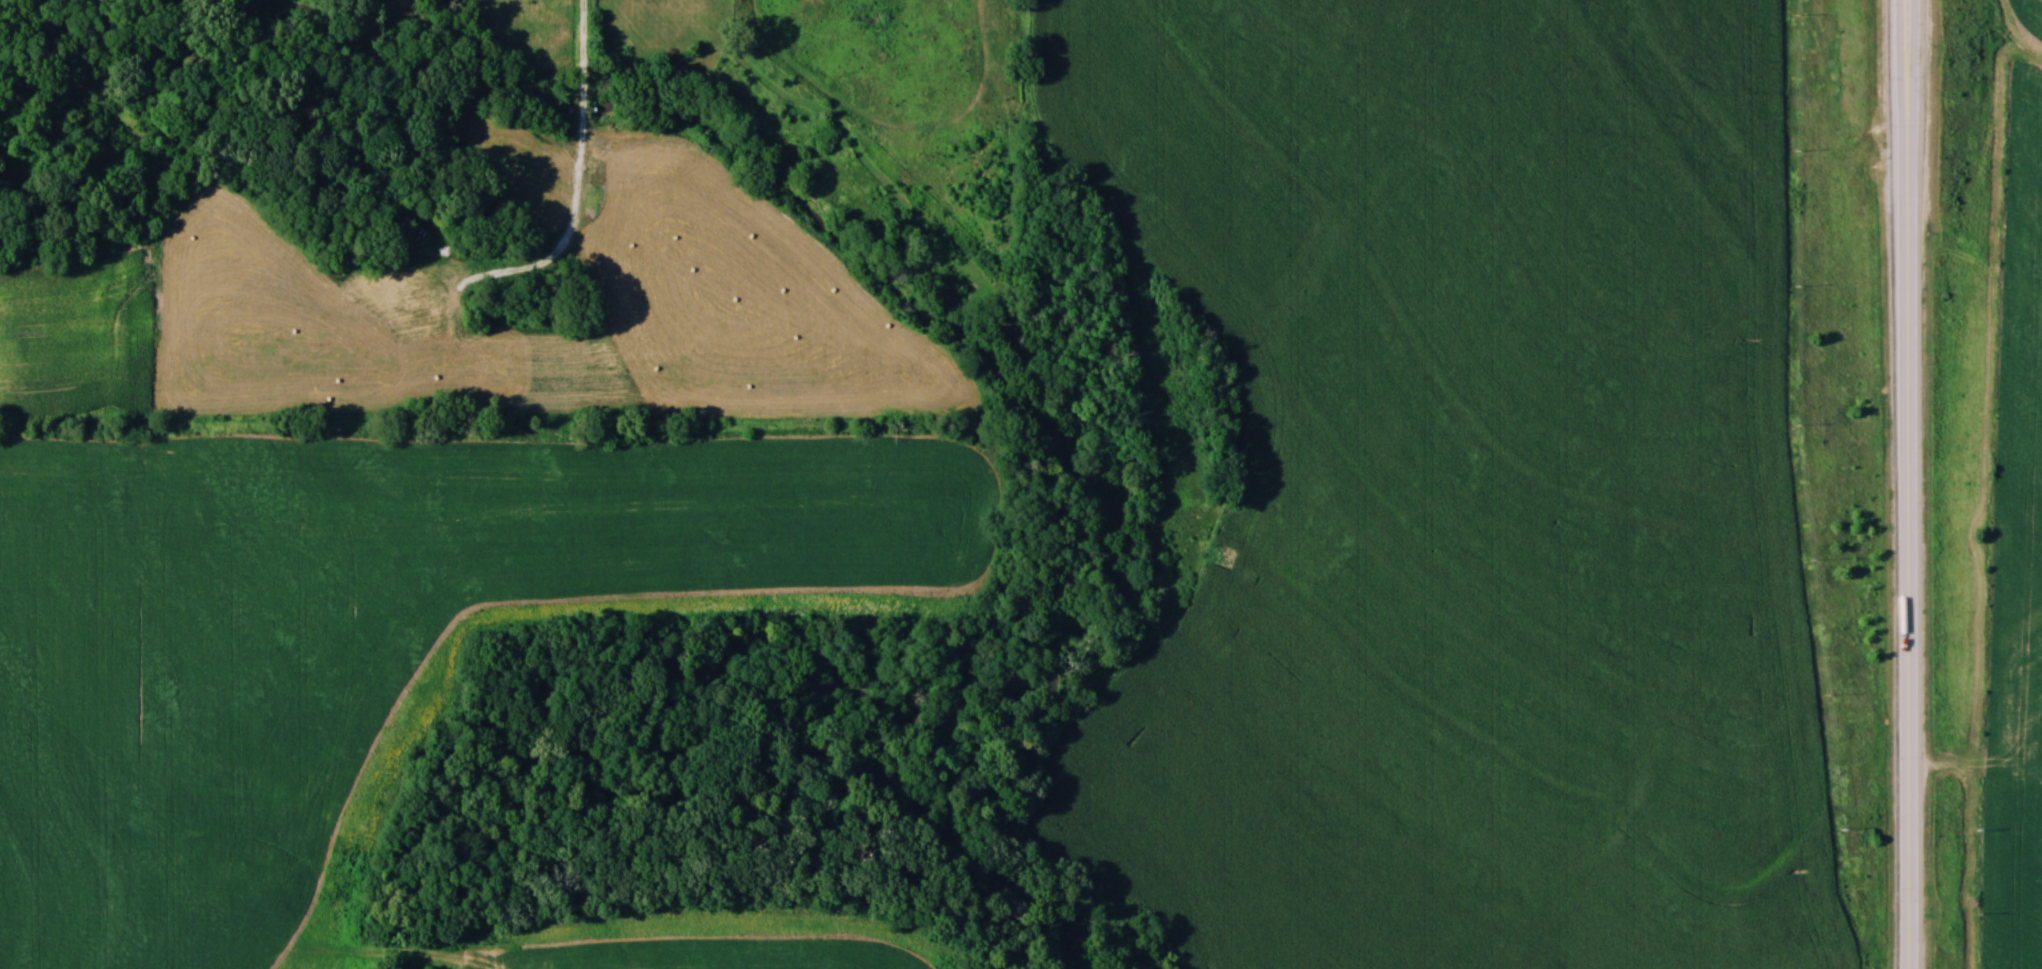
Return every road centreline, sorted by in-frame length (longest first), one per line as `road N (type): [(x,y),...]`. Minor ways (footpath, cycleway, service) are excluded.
road 1 (trunk): [(1905,968),(1912,389),(1905,0)]

